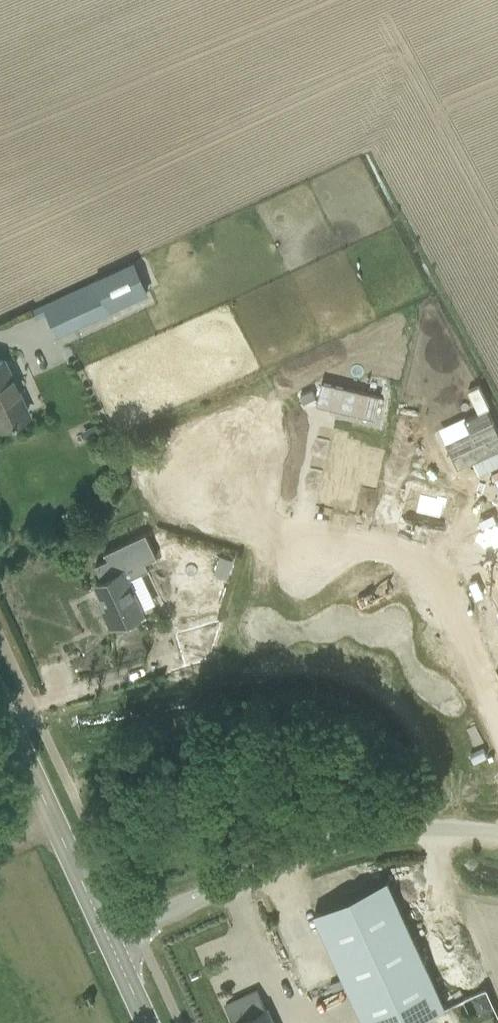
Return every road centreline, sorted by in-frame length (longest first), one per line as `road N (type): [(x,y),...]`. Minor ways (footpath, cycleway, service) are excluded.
road 1 (unclassified): [(497,833),(438,828),(327,849),(110,937)]
road 2 (residential): [(297,525),(446,556),(497,706)]
road 3 (secondary): [(58,827),(0,698)]
road 4 (secondary): [(110,937),(58,827)]

